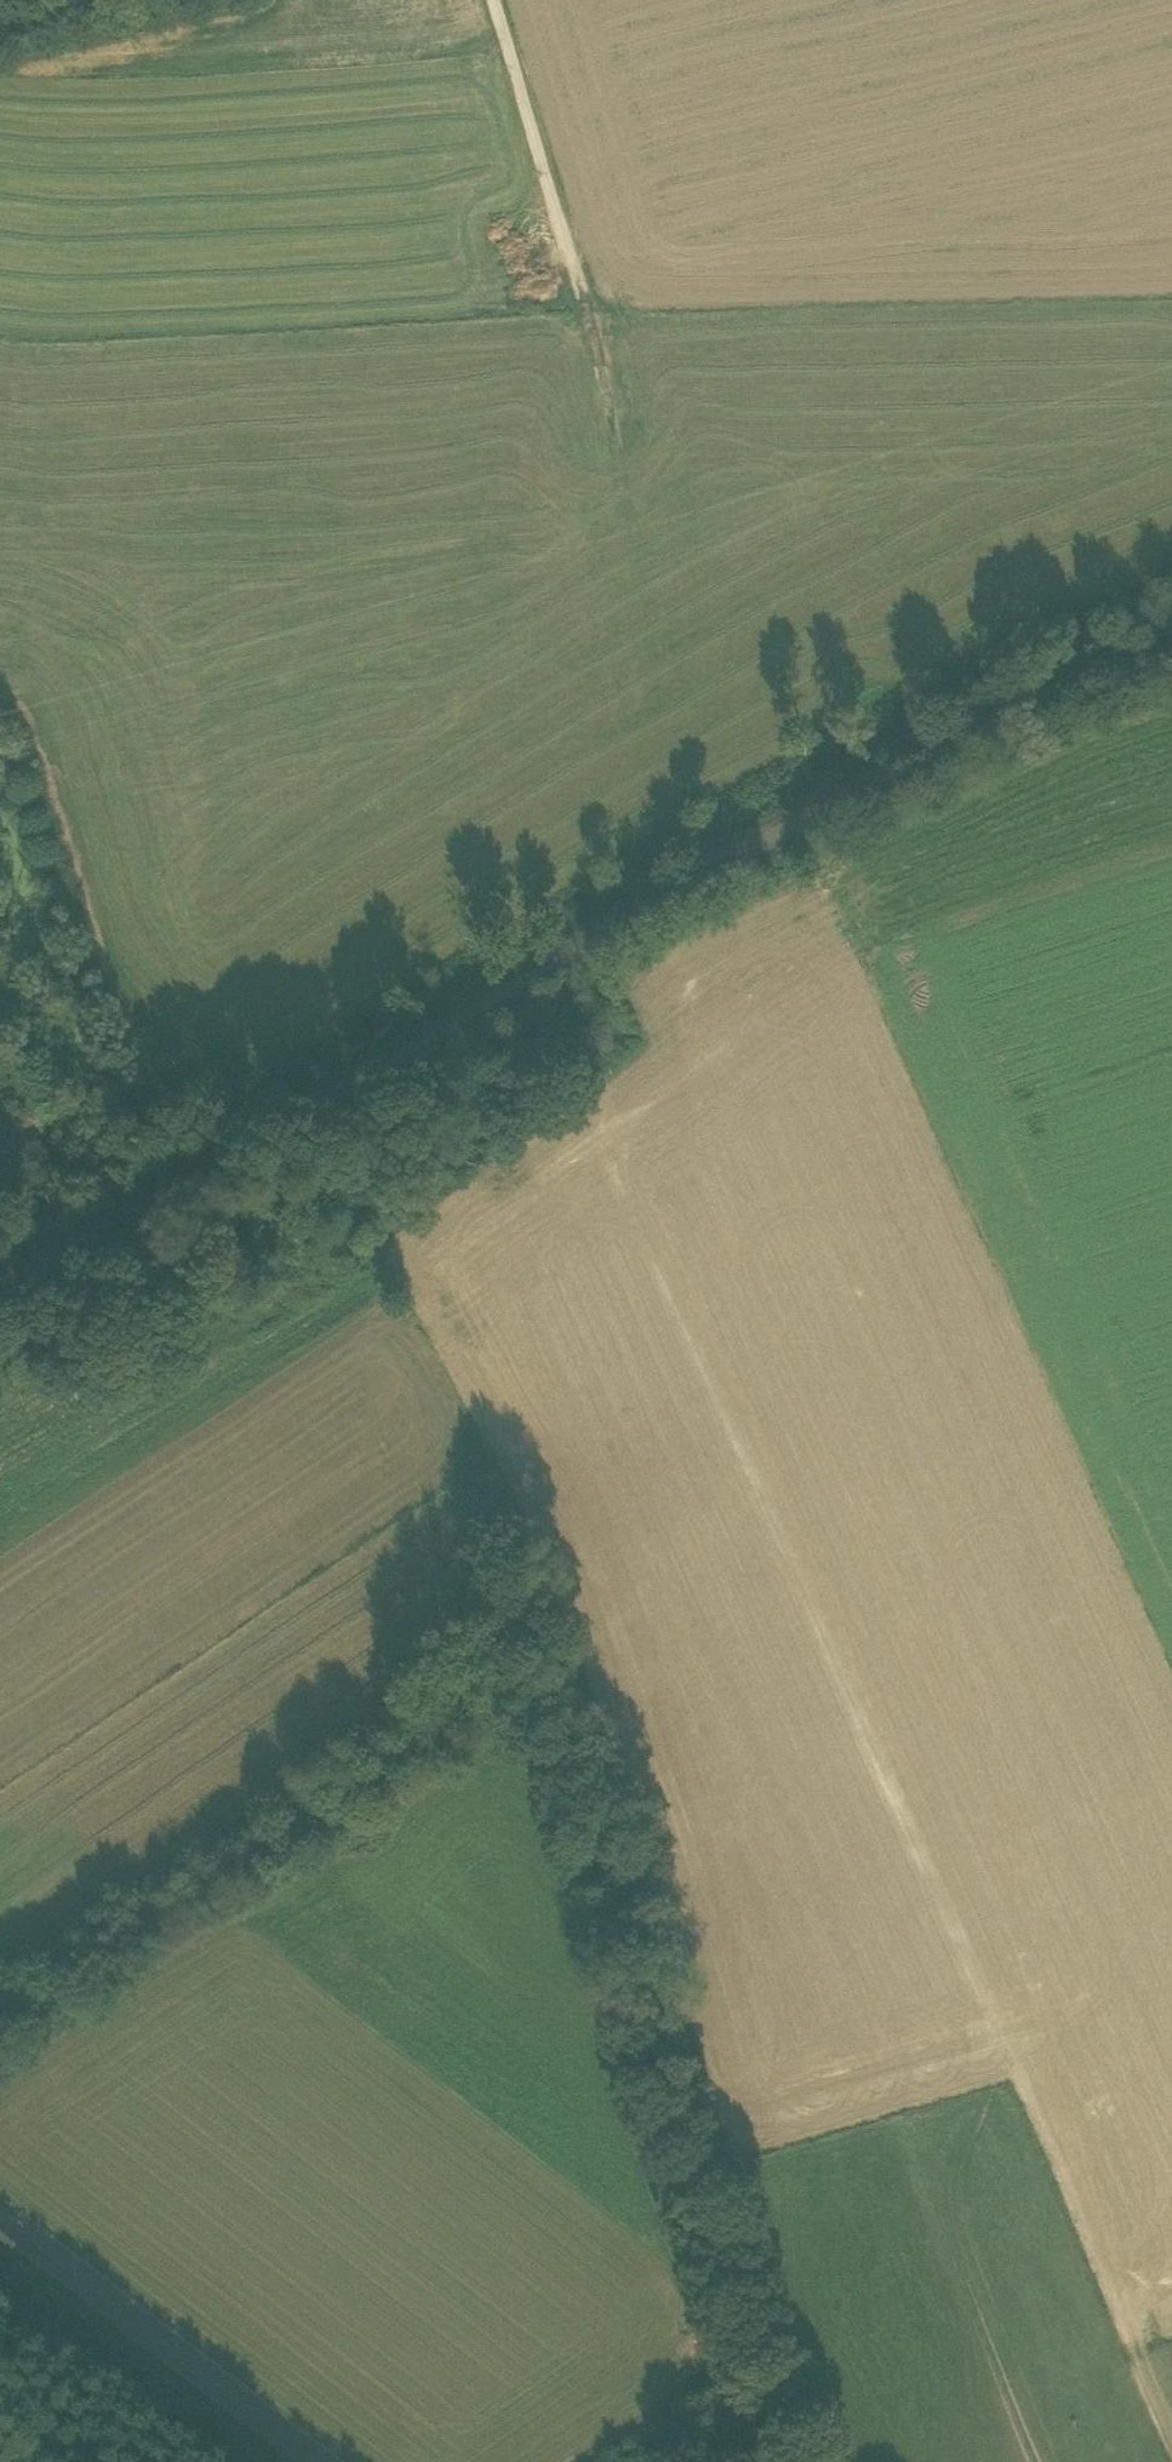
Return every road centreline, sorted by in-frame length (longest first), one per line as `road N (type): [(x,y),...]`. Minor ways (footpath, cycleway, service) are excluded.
road 1 (unclassified): [(0,2214),(317,2461)]
road 2 (track): [(496,0),(584,306)]

